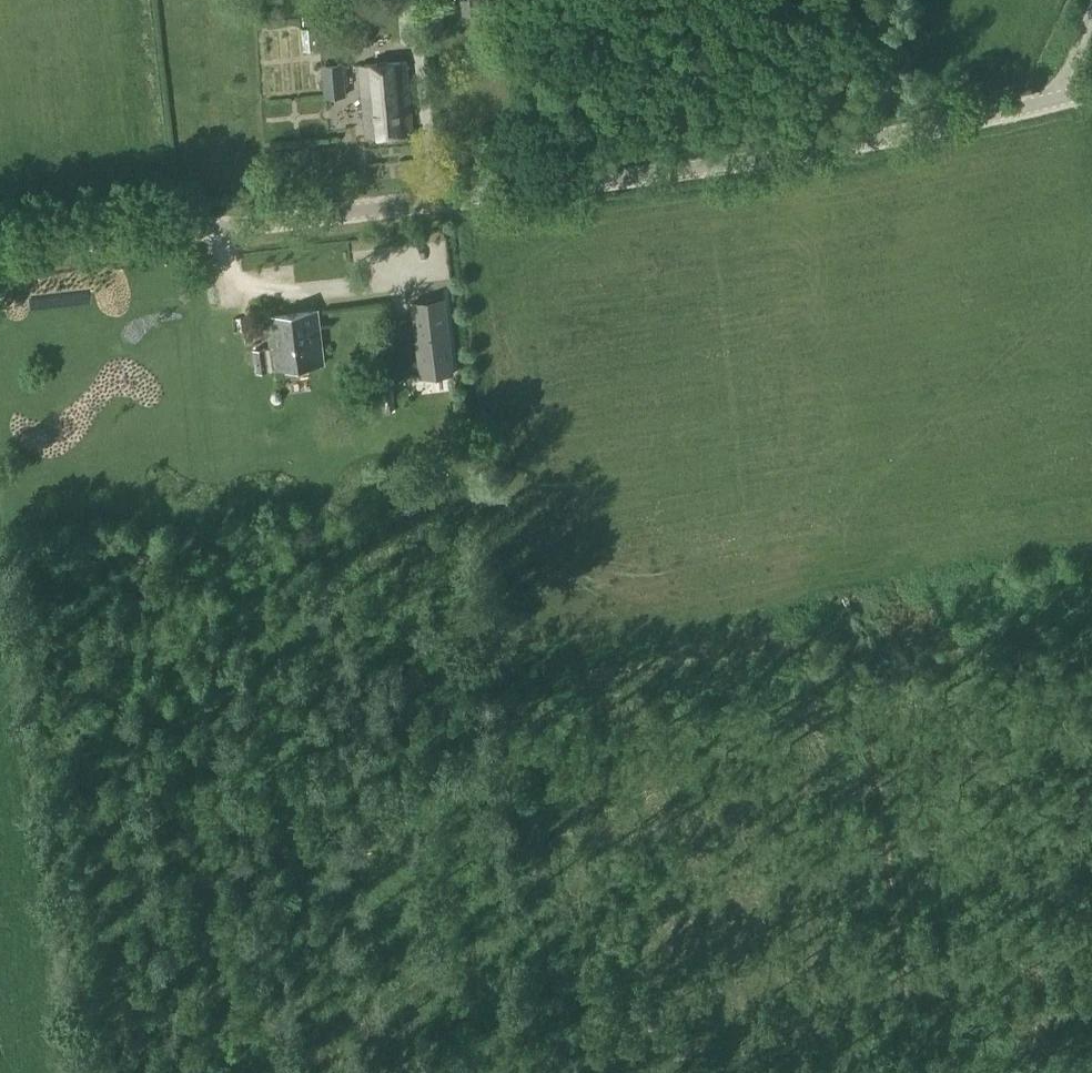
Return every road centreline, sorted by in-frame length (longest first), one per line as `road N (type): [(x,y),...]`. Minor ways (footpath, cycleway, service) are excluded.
road 1 (tertiary): [(0,255),(809,151),(1071,96)]

